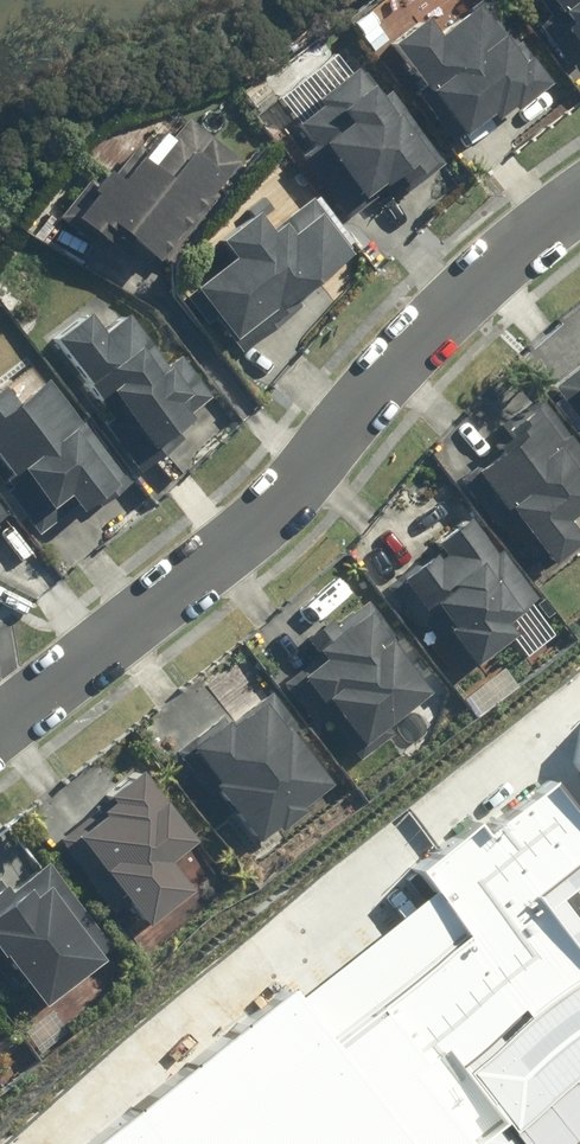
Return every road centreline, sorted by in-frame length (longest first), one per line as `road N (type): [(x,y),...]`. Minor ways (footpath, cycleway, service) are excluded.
road 1 (residential): [(579,198),(432,324),(275,507),(0,727)]

